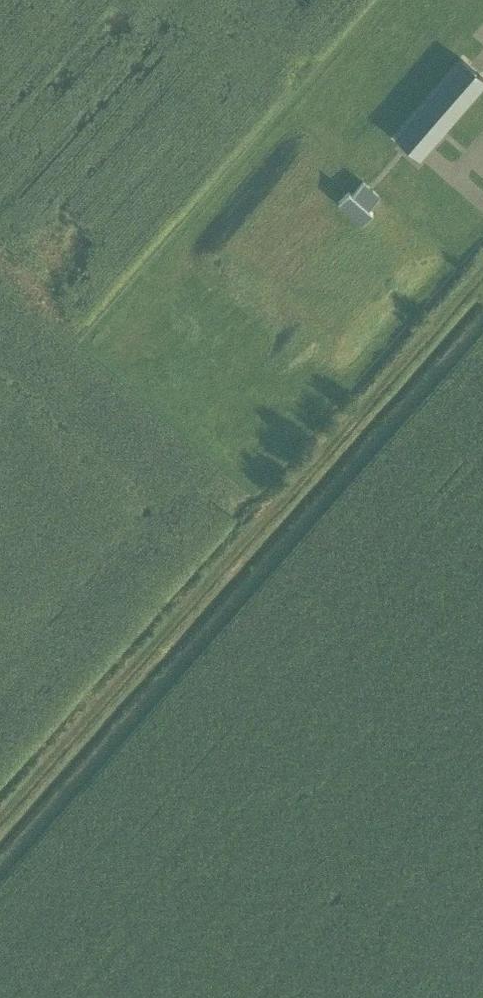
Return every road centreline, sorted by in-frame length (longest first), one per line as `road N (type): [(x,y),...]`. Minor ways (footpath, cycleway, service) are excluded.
road 1 (track): [(482,270),(0,824)]

